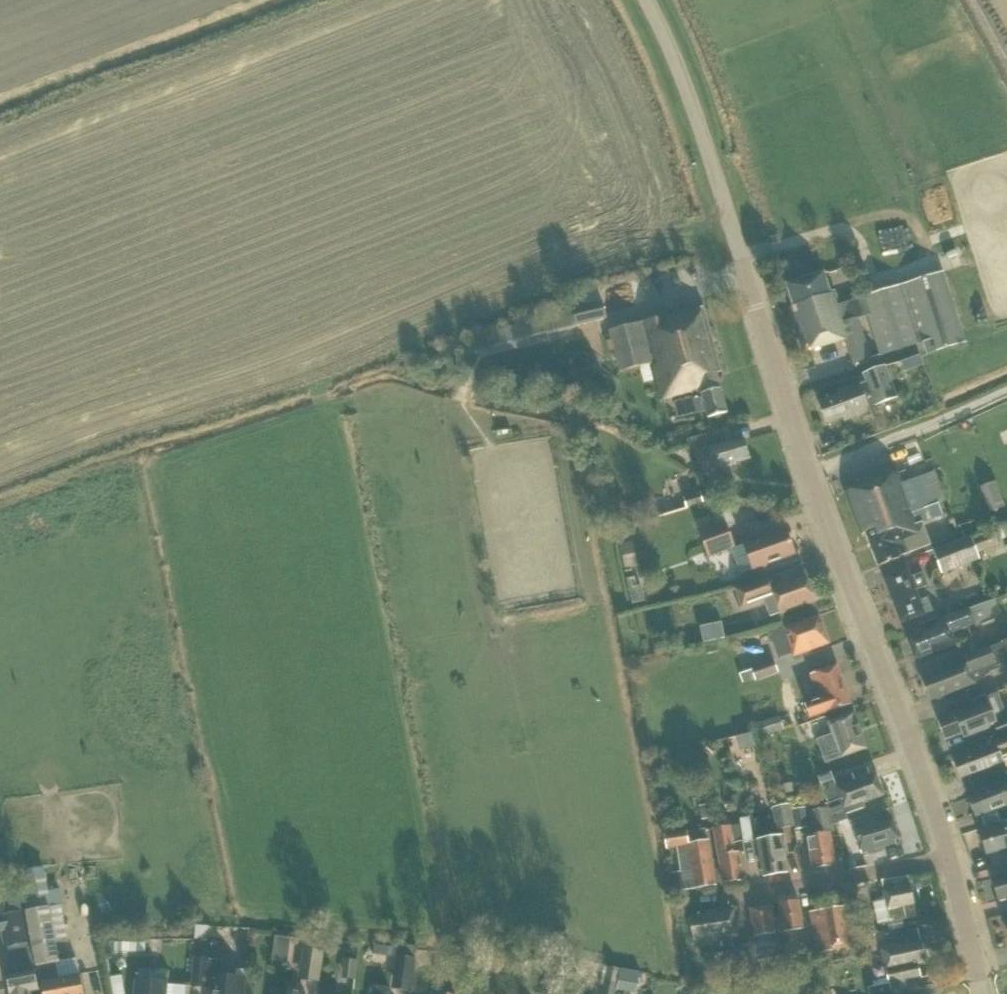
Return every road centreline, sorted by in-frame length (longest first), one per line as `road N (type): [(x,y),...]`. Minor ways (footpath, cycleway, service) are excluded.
road 1 (unclassified): [(946,857),(711,158),(648,0)]
road 2 (residential): [(946,857),(734,895)]
road 3 (unclassified): [(983,993),(946,857)]

